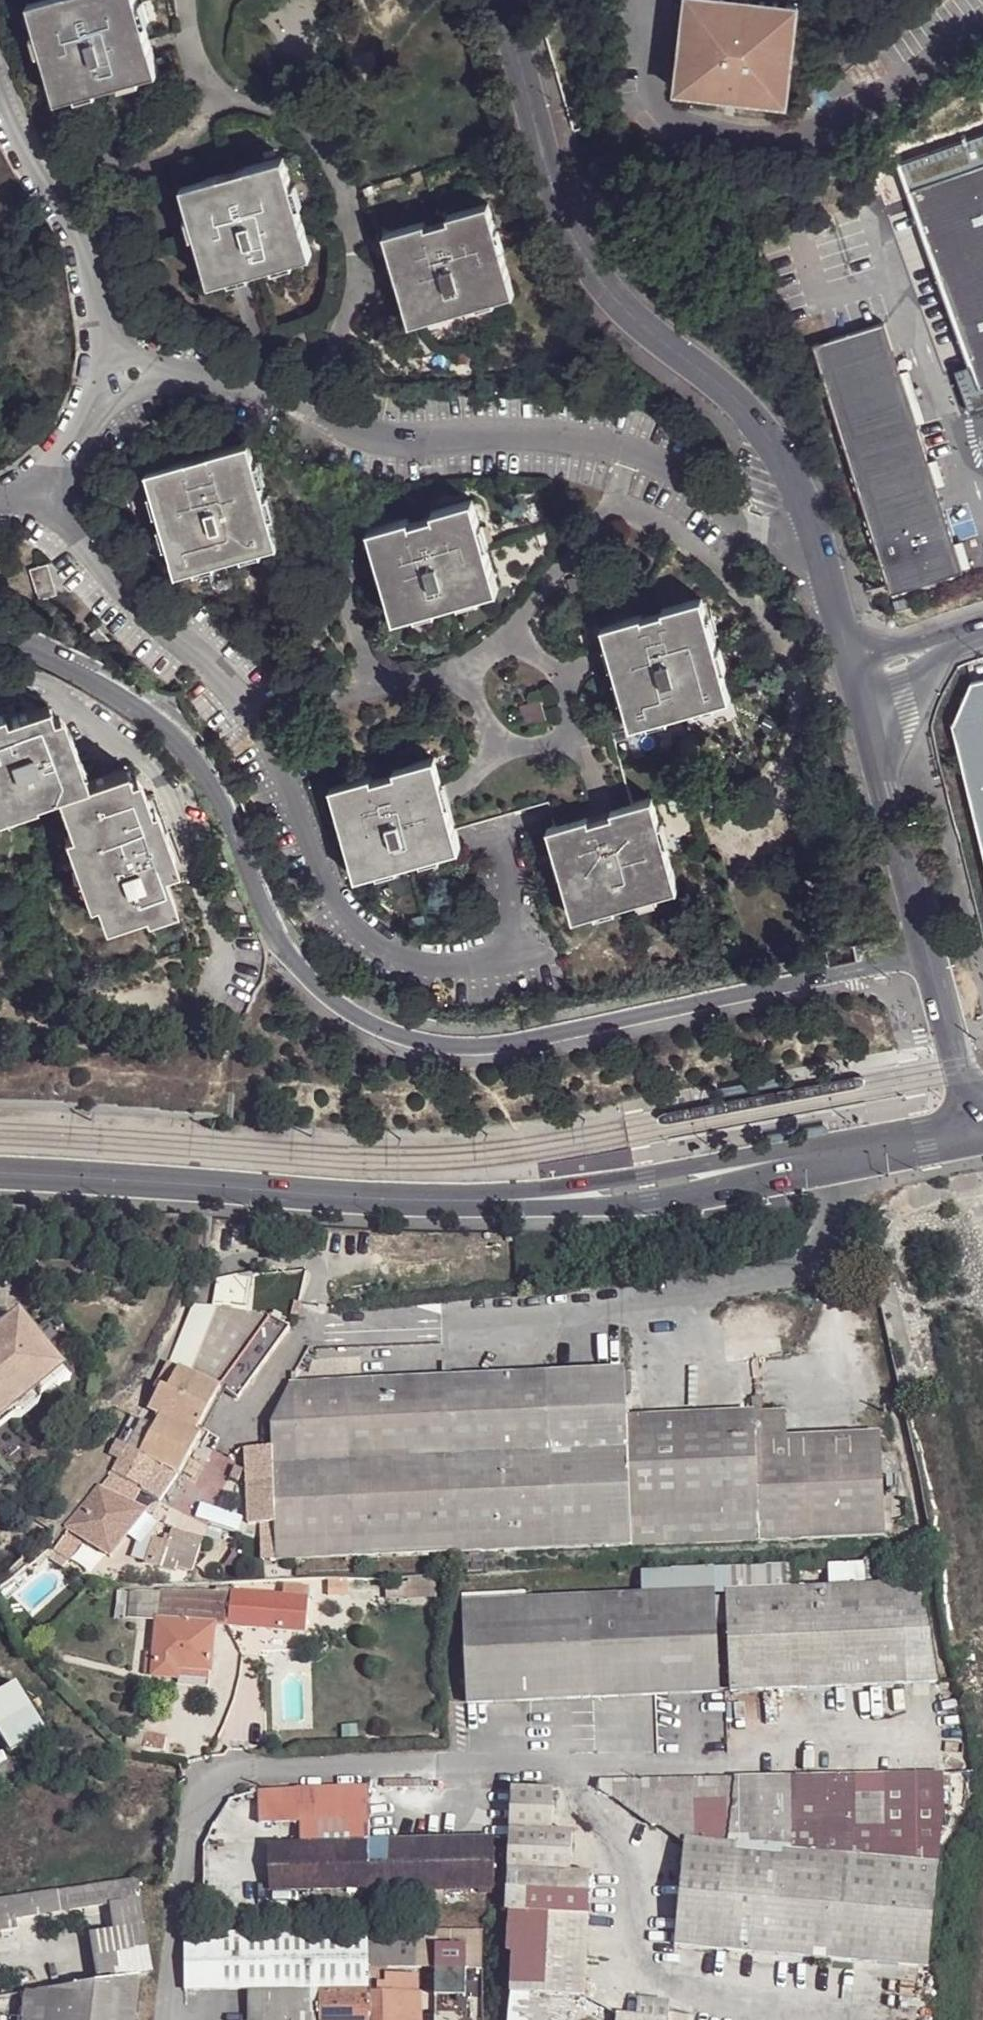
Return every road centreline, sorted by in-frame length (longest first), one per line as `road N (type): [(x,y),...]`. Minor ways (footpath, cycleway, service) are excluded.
road 1 (residential): [(0,640),(124,700),(185,748),(227,814),(271,927),(292,961),(349,1011),(408,1038),(507,1044),(933,955)]
road 2 (residential): [(499,0),(555,201),(594,273),(734,401),(778,468),(835,626)]
road 3 (tertiary): [(0,1172),(512,1202)]
road 4 (tertiary): [(512,1202),(651,1203),(981,1143)]
road 5 (tertiary): [(973,1114),(512,1202)]
road 6 (residential): [(879,764),(933,955)]
road 7 (residential): [(933,955),(973,1114)]
road 8 (residential): [(879,764),(905,697),(963,636)]
road 9 (residential): [(835,626),(879,764)]
road 10 (residential): [(963,636),(892,646),(835,626)]

